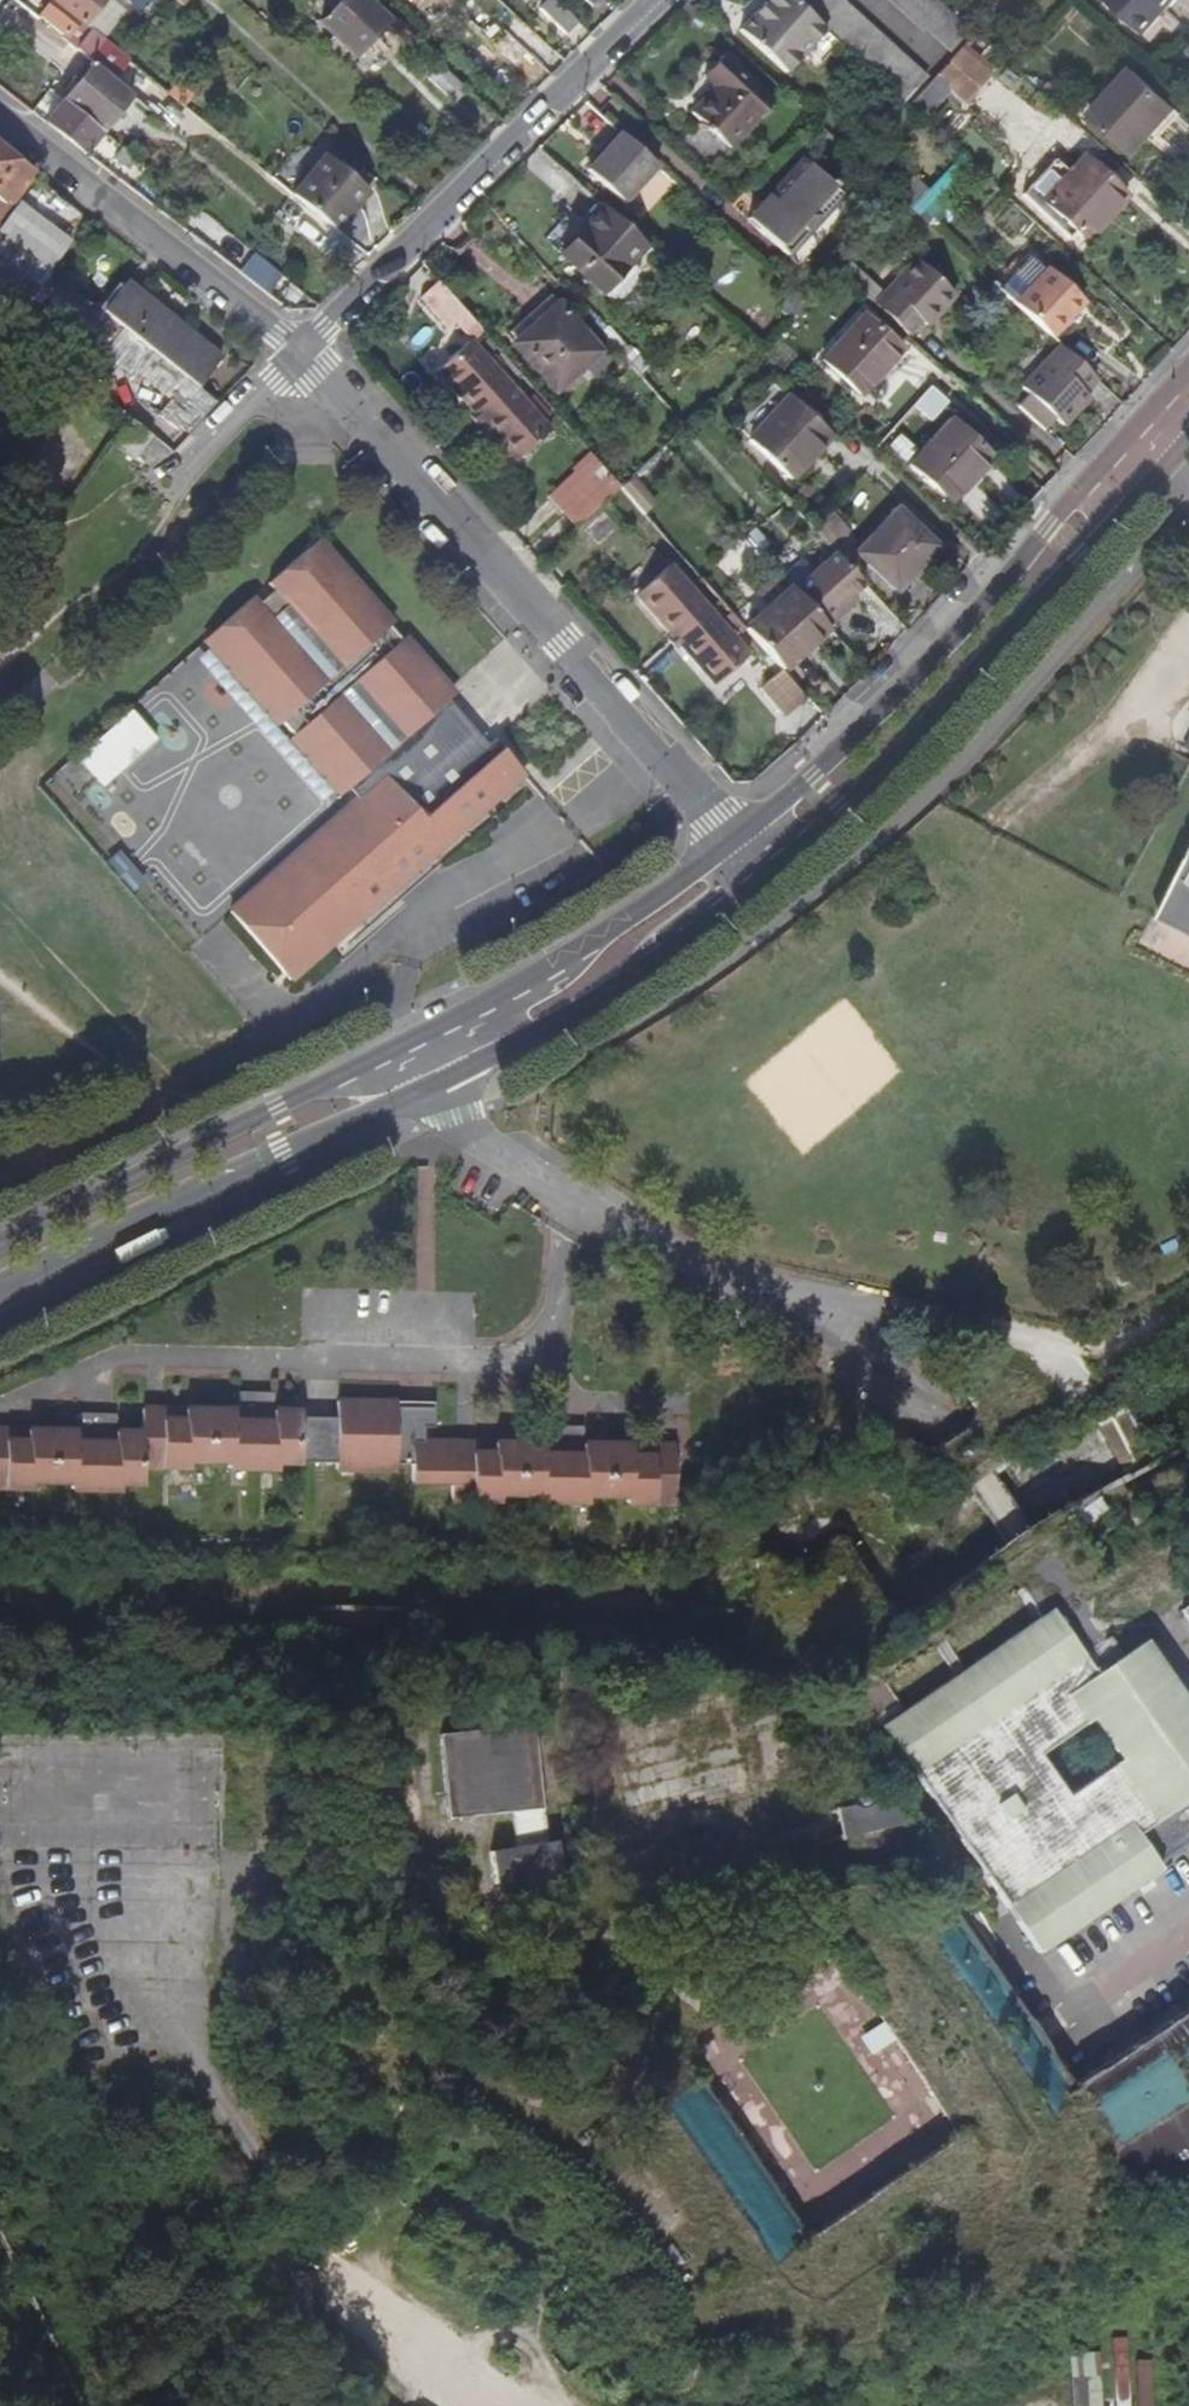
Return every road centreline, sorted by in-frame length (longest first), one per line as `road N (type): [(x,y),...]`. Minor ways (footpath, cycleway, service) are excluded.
road 1 (secondary): [(0,1302),(596,1000),(770,876)]
road 2 (secondary): [(737,839),(512,990),(0,1246)]
road 3 (secondary): [(1188,367),(976,614),(801,787),(737,839)]
road 4 (residential): [(305,353),(737,839)]
road 5 (secondary): [(770,876),(833,827),(1188,445)]
road 6 (residential): [(658,0),(305,353)]
road 7 (residential): [(0,109),(305,353)]
road 8 (residential): [(187,473),(305,353)]

